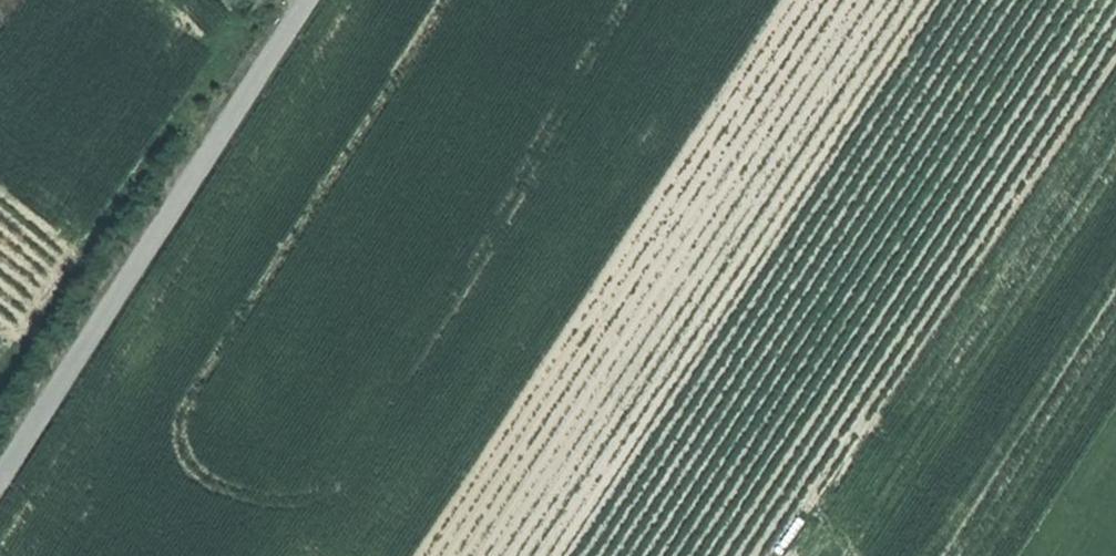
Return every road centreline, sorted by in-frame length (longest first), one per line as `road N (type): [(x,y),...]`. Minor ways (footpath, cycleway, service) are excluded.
road 1 (unclassified): [(0,481),(312,0)]

